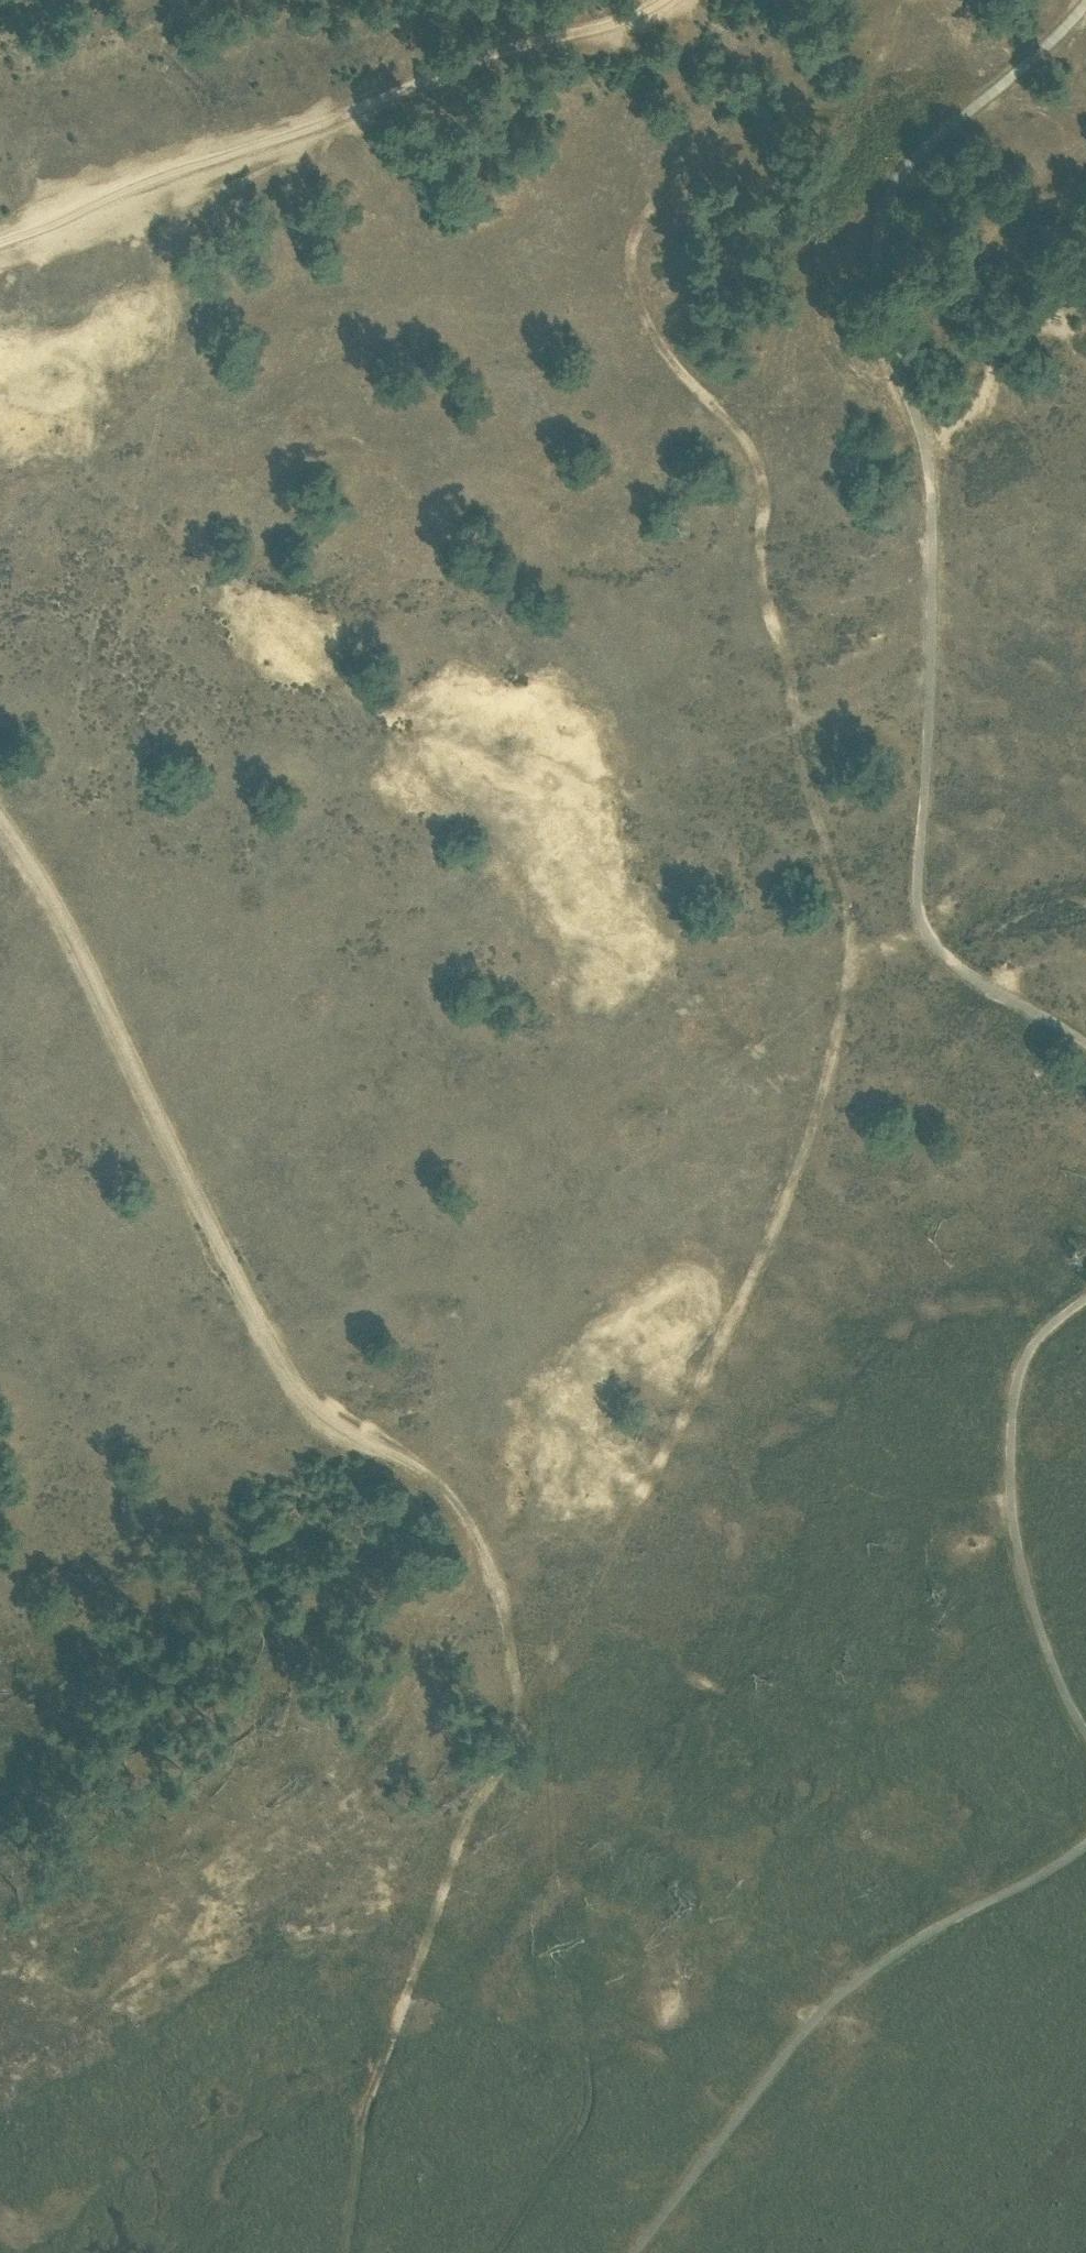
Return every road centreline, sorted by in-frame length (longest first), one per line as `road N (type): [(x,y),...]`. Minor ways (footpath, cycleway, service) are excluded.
road 1 (track): [(905,0),(865,97),(757,120),(639,214),(618,255),(628,308),(677,377),(757,464),(756,566),(769,638),(791,701),(806,793),(852,922),(829,1067),(764,1261),(519,1713)]

